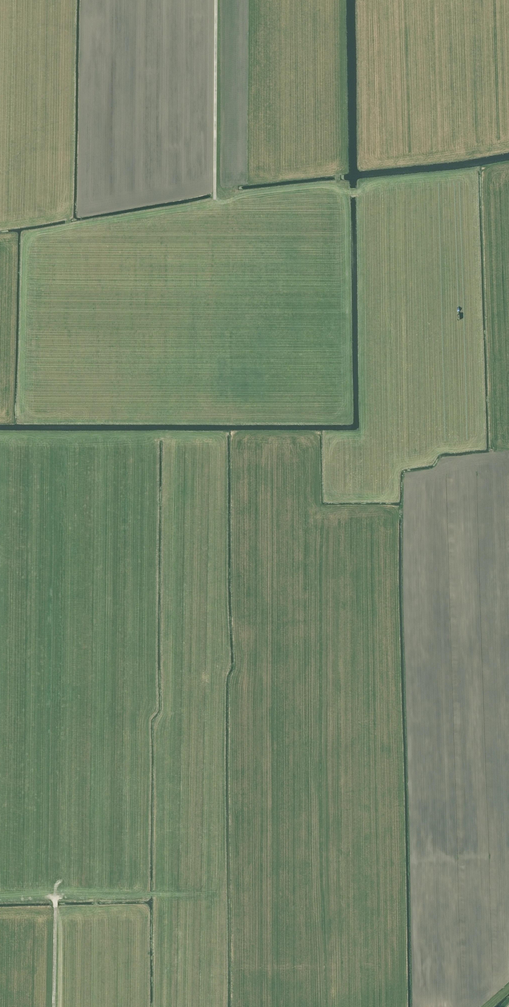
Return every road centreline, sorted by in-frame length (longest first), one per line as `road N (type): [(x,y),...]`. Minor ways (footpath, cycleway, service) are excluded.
road 1 (track): [(217,0),(215,199)]
road 2 (track): [(53,1006),(60,880)]

